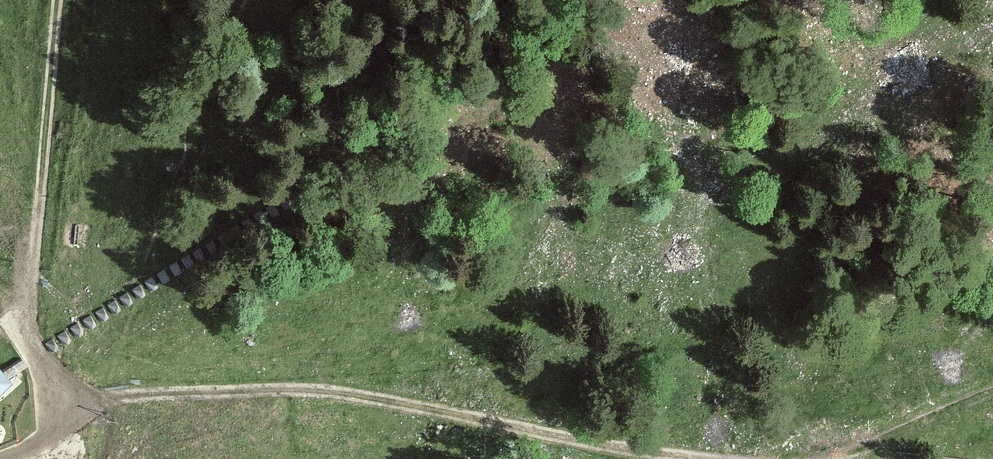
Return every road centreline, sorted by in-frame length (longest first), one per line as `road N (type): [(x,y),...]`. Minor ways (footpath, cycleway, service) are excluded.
road 1 (track): [(44,339),(113,396),(373,391),(642,451),(810,458)]
road 2 (track): [(58,0),(31,305),(44,339)]
road 3 (track): [(992,390),(791,455)]

